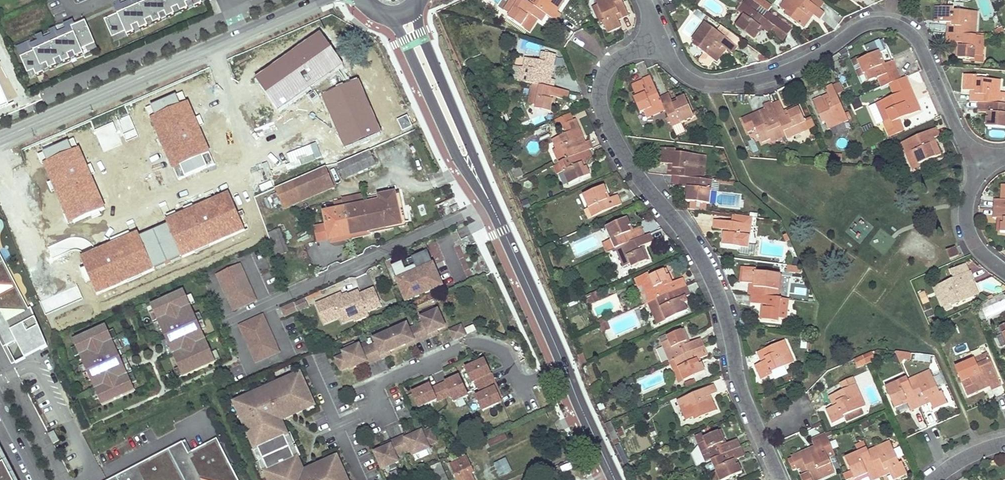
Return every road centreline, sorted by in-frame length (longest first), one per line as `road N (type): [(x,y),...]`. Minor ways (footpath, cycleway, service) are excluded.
road 1 (residential): [(664,39),(606,68),(598,98),(629,162),(711,277),(759,434)]
road 2 (residential): [(664,39),(677,67),(713,86),(792,68),(858,27),(892,22),(920,46),(961,137),(986,153)]
road 3 (residential): [(319,0),(0,139)]
road 4 (residential): [(337,427),(384,405),(376,385),(466,344),(496,348),(519,385),(565,366)]
road 5 (secondary): [(472,166),(565,366)]
road 6 (secondary): [(385,15),(456,154),(472,166)]
road 7 (secondary): [(472,166),(416,4)]
road 8 (residential): [(1004,272),(978,247),(967,221),(986,153)]
road 9 (secondary): [(565,366),(615,479)]

